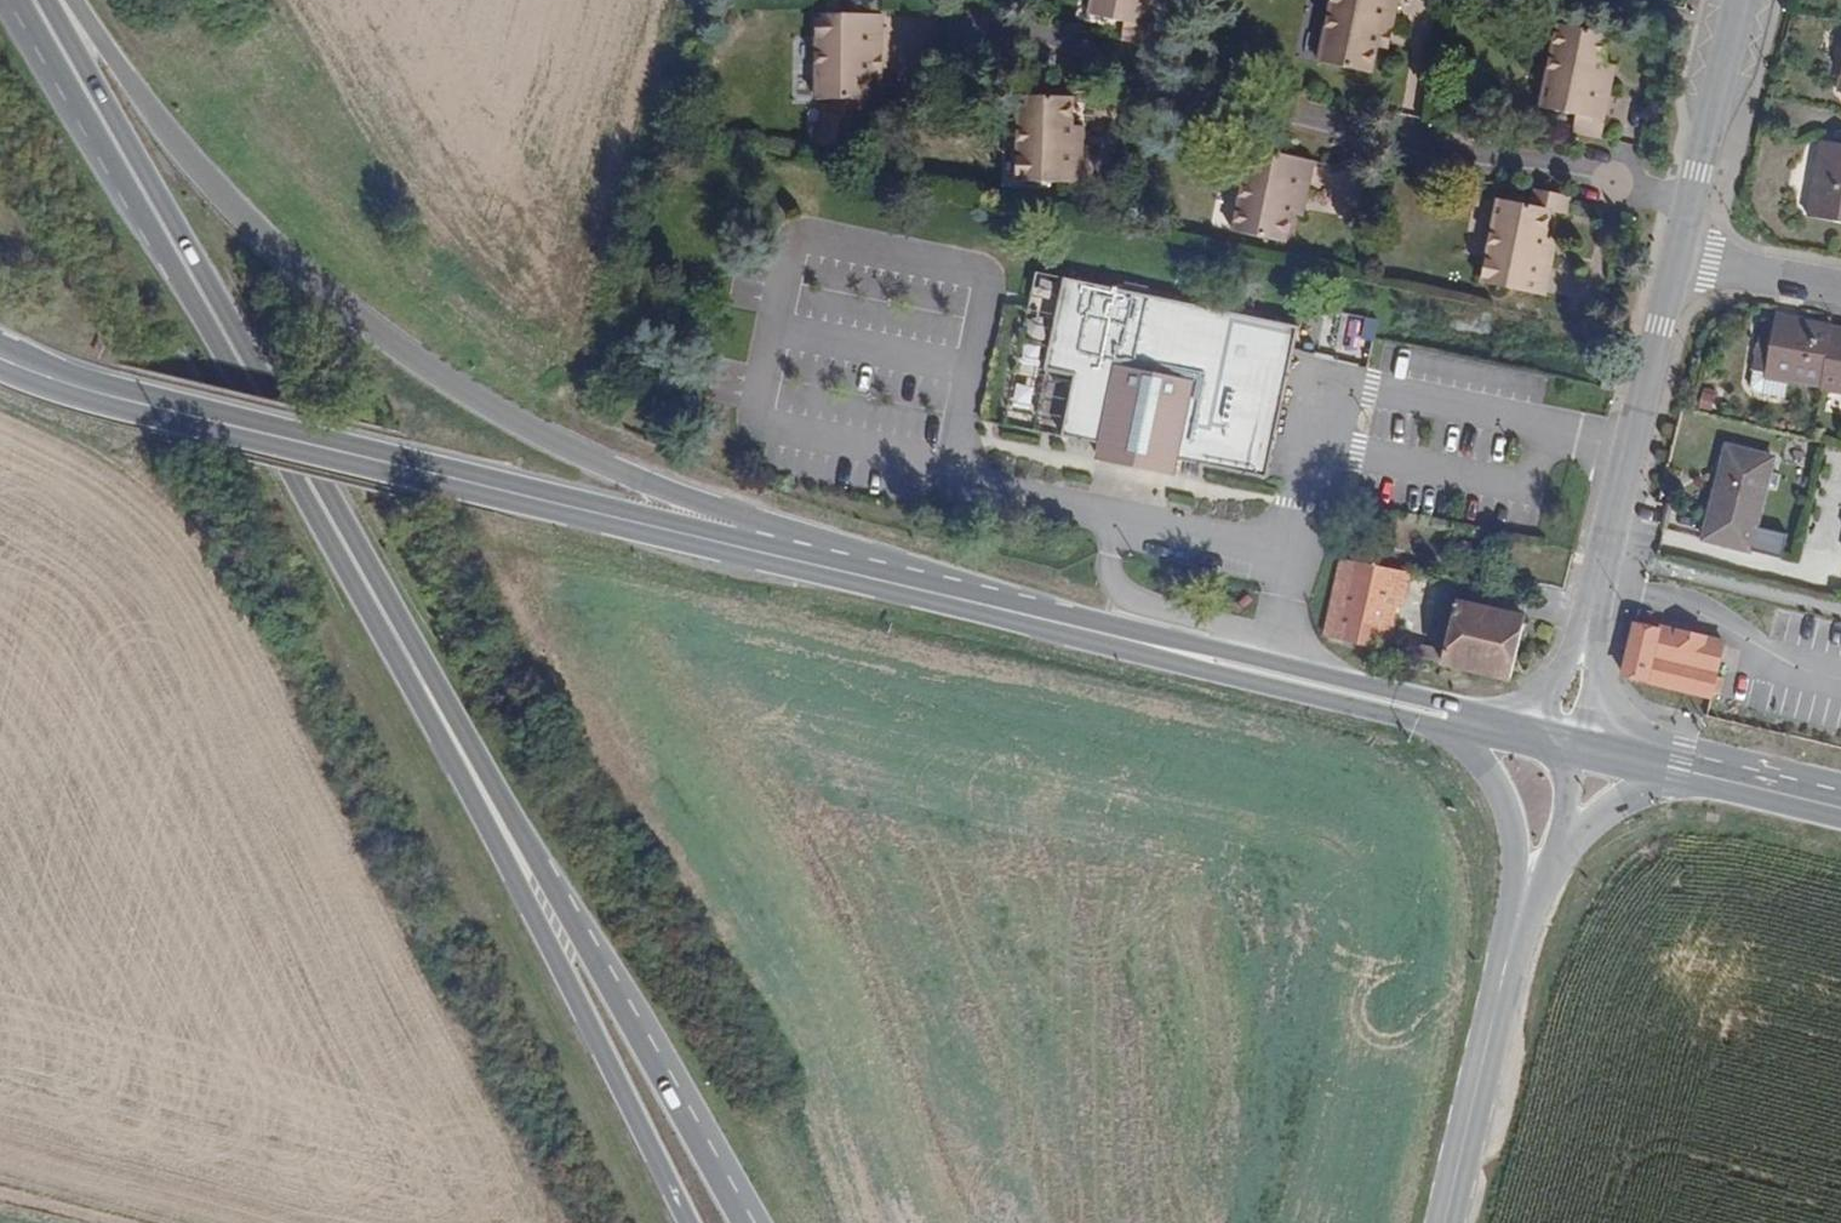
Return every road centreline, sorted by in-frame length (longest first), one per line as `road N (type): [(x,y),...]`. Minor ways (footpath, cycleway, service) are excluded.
road 1 (primary): [(810,563),(575,452),(384,338),(220,194),(73,0)]
road 2 (primary): [(810,563),(149,407),(0,358)]
road 3 (residential): [(959,18),(1220,102),(1691,203)]
road 4 (primary): [(742,1222),(372,591)]
road 5 (primary): [(372,591),(688,1222)]
road 6 (primary): [(372,591),(51,29)]
road 7 (primary): [(1200,655),(810,563)]
road 8 (tertiary): [(1591,620),(1677,256)]
road 9 (tertiary): [(1840,785),(1684,747),(1638,725),(1613,696),(1594,648)]
road 10 (primary): [(1508,955),(1444,1222)]
road 11 (primary): [(1425,712),(1482,767),(1505,812),(1513,875),(1508,955)]
road 12 (primary): [(1200,655),(1425,712)]
road 13 (tertiary): [(1691,203),(1742,0)]
road 14 (primary): [(1546,877),(1609,806),(1679,772)]
road 15 (residential): [(1677,256),(1840,288)]
road 16 (primary): [(1840,811),(1679,772)]
road 17 (primary): [(1557,682),(1529,699),(1425,712)]
road 18 (tertiary): [(1546,877),(1578,748)]

